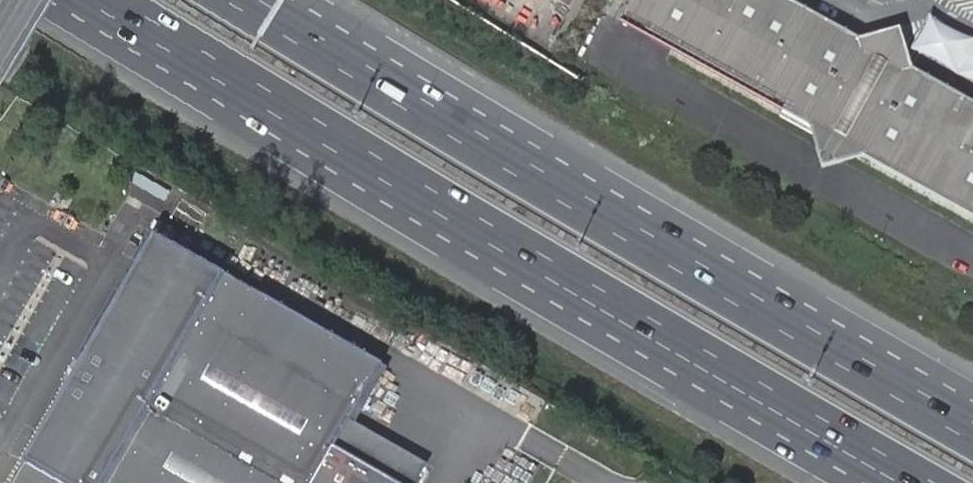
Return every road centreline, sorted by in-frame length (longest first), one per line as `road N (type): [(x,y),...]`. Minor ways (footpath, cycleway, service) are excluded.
road 1 (motorway): [(103,0),(921,482)]
road 2 (motorway): [(738,293),(245,0)]
road 3 (motorway): [(972,429),(738,293)]
road 4 (motorway): [(972,407),(738,293)]

